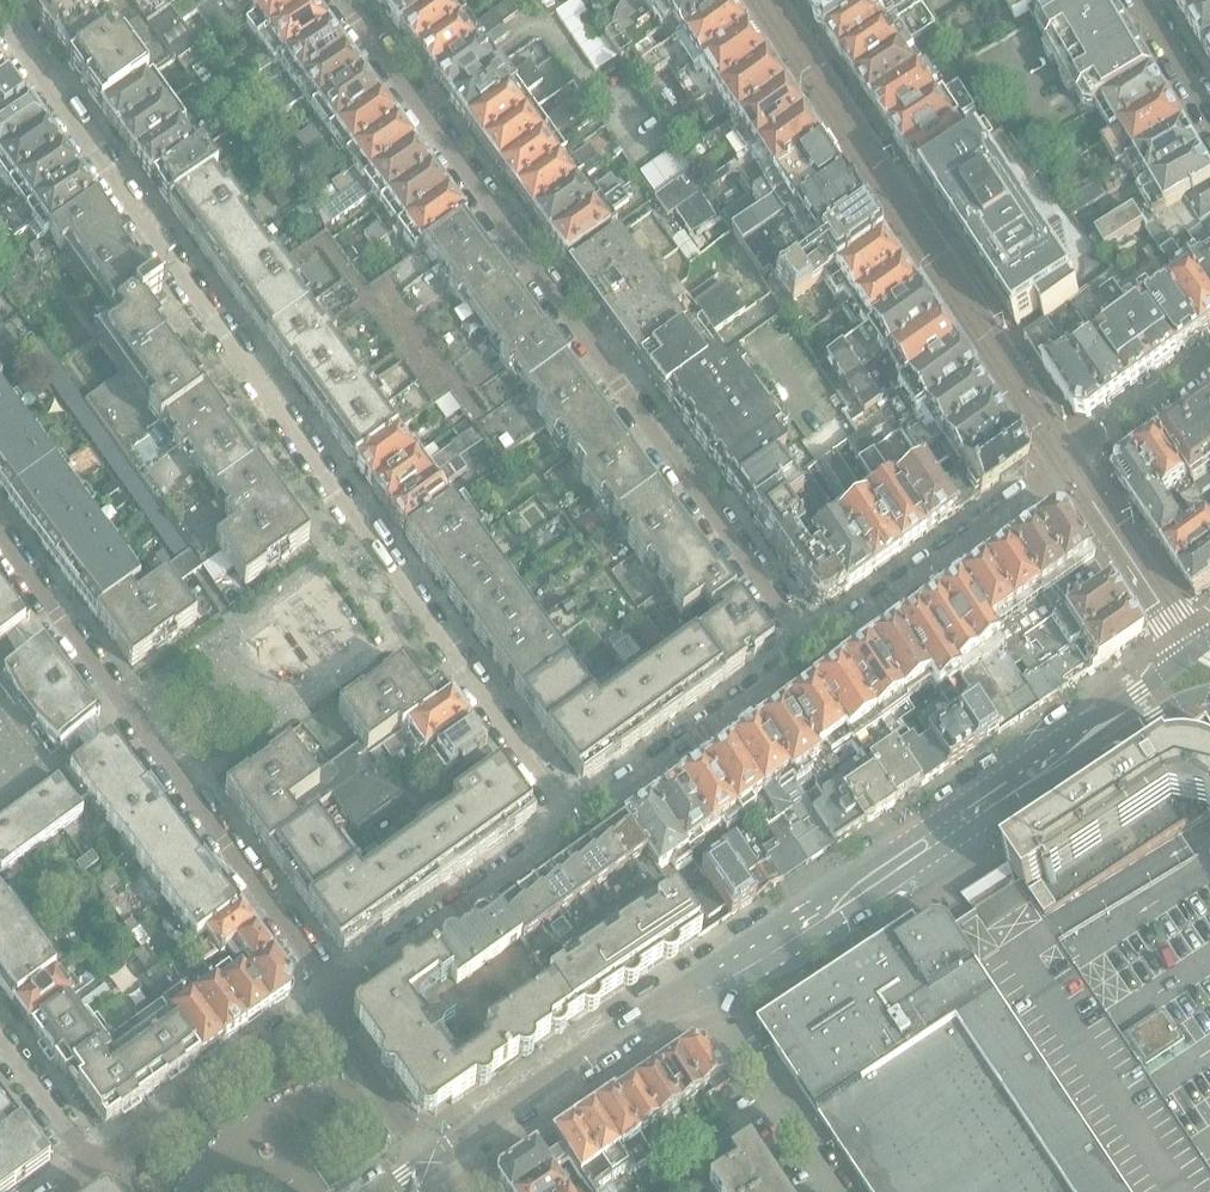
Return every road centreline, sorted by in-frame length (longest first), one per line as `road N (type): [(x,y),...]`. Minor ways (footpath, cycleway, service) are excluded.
road 1 (residential): [(0,21),(569,819)]
road 2 (residential): [(813,652),(338,0)]
road 3 (residential): [(0,538),(333,993)]
road 4 (residential): [(1073,470),(765,0)]
road 5 (tertiary): [(706,981),(1082,736)]
road 6 (tertiary): [(440,1155),(706,981)]
road 7 (residential): [(813,652),(1073,470)]
road 8 (residential): [(333,993),(94,1168)]
road 9 (residential): [(569,819),(813,652)]
road 10 (residential): [(333,993),(543,846),(569,819)]
road 11 (residential): [(839,1191),(706,981)]
road 12 (residential): [(1073,470),(1198,646)]
road 13 (residential): [(440,1155),(409,1131),(370,1076),(340,1025),(333,993)]
road 14 (residential): [(1209,362),(1073,470)]
road 15 (residential): [(94,1168),(0,1042)]
road 16 (tertiary): [(1198,646),(1082,736)]
road 17 (tertiary): [(1082,736),(1209,690)]
road 18 (residential): [(1209,112),(1144,0)]

